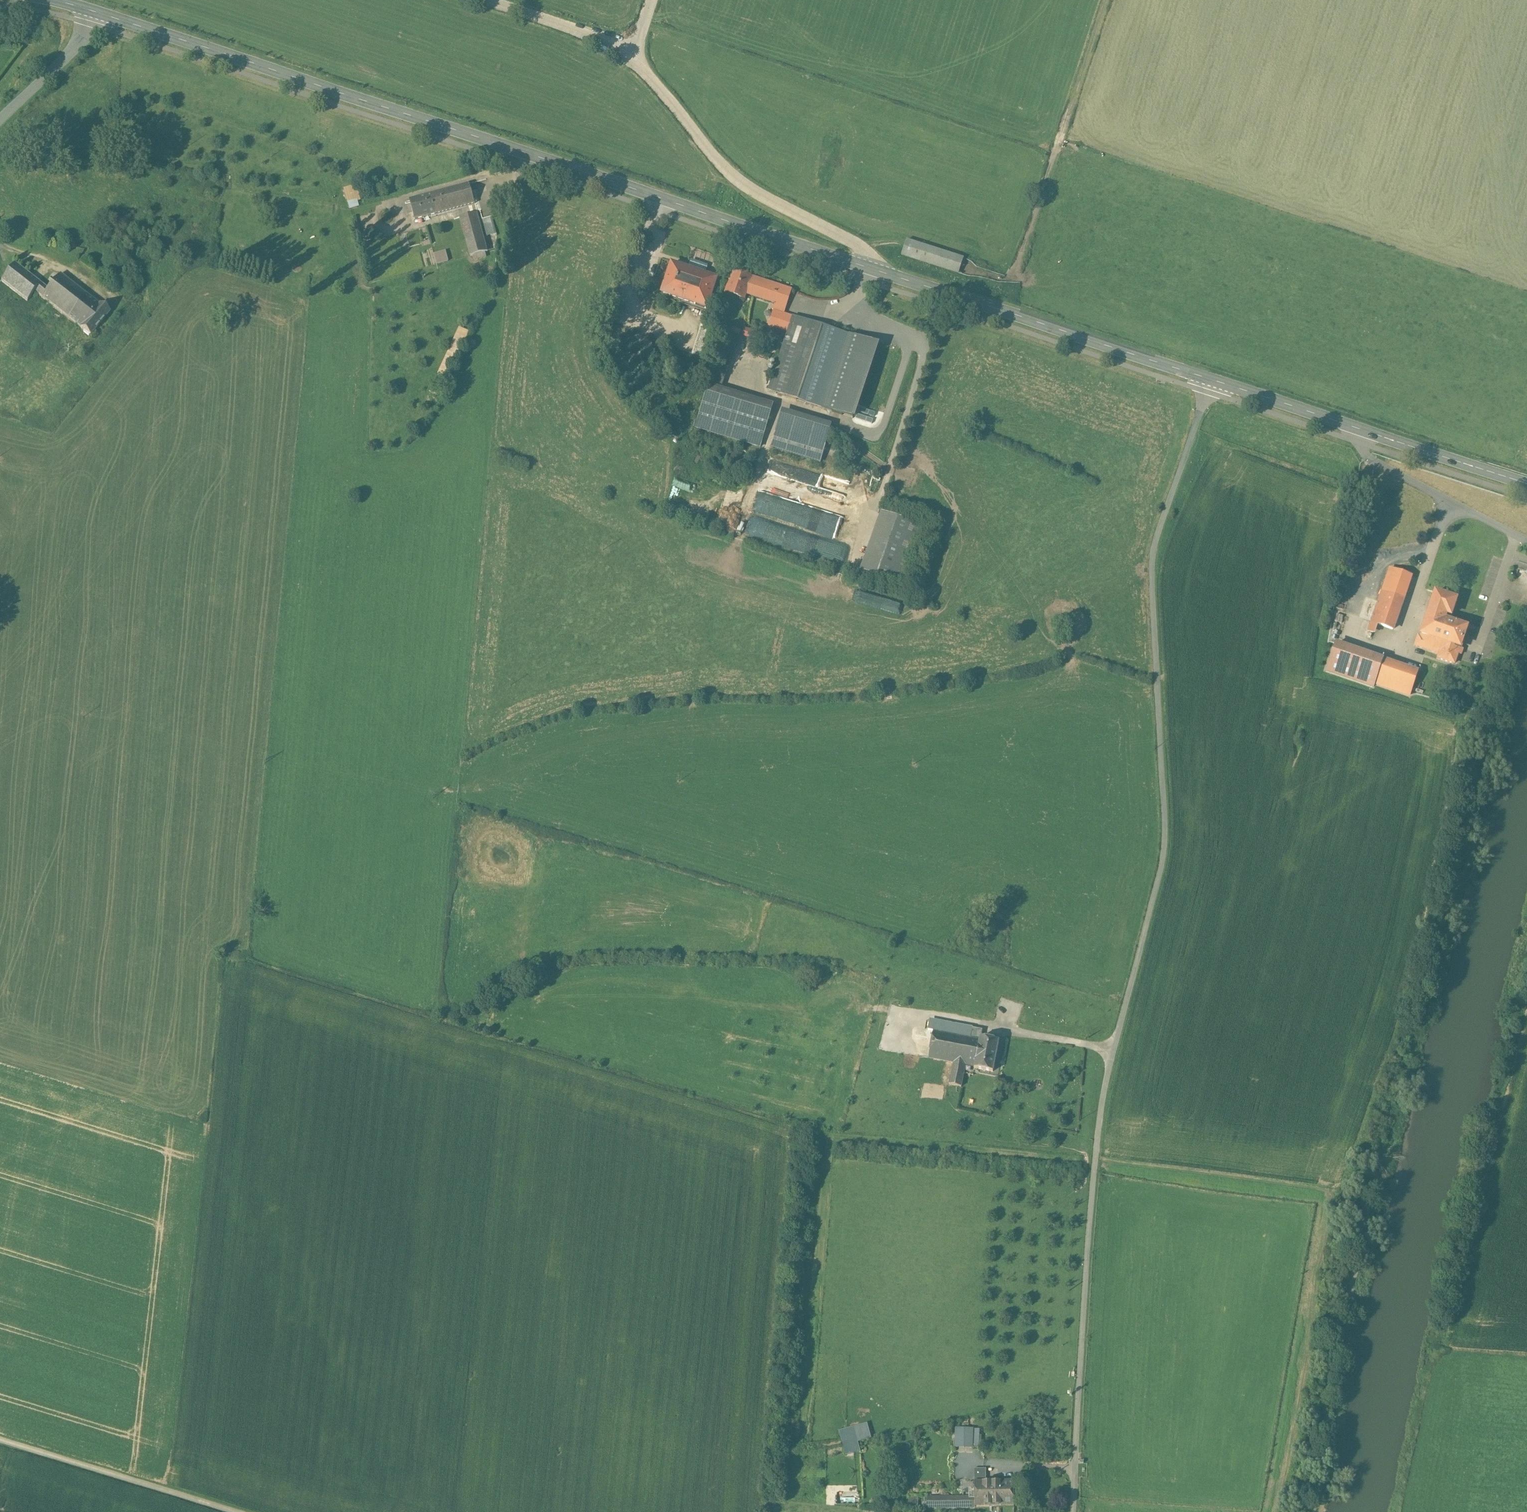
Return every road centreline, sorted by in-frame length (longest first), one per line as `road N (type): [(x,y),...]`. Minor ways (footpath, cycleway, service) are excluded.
road 1 (secondary): [(1211,381),(97,15)]
road 2 (unclassified): [(1211,381),(1153,555),(1166,839),(1103,1096),(1073,1511)]
road 3 (track): [(485,0),(633,51),(724,166),(846,237),(876,271)]
road 4 (secondary): [(1526,486),(1211,381)]
road 5 (unclassified): [(235,1511),(0,1440)]
road 6 (unclassified): [(0,122),(67,60),(97,15)]

